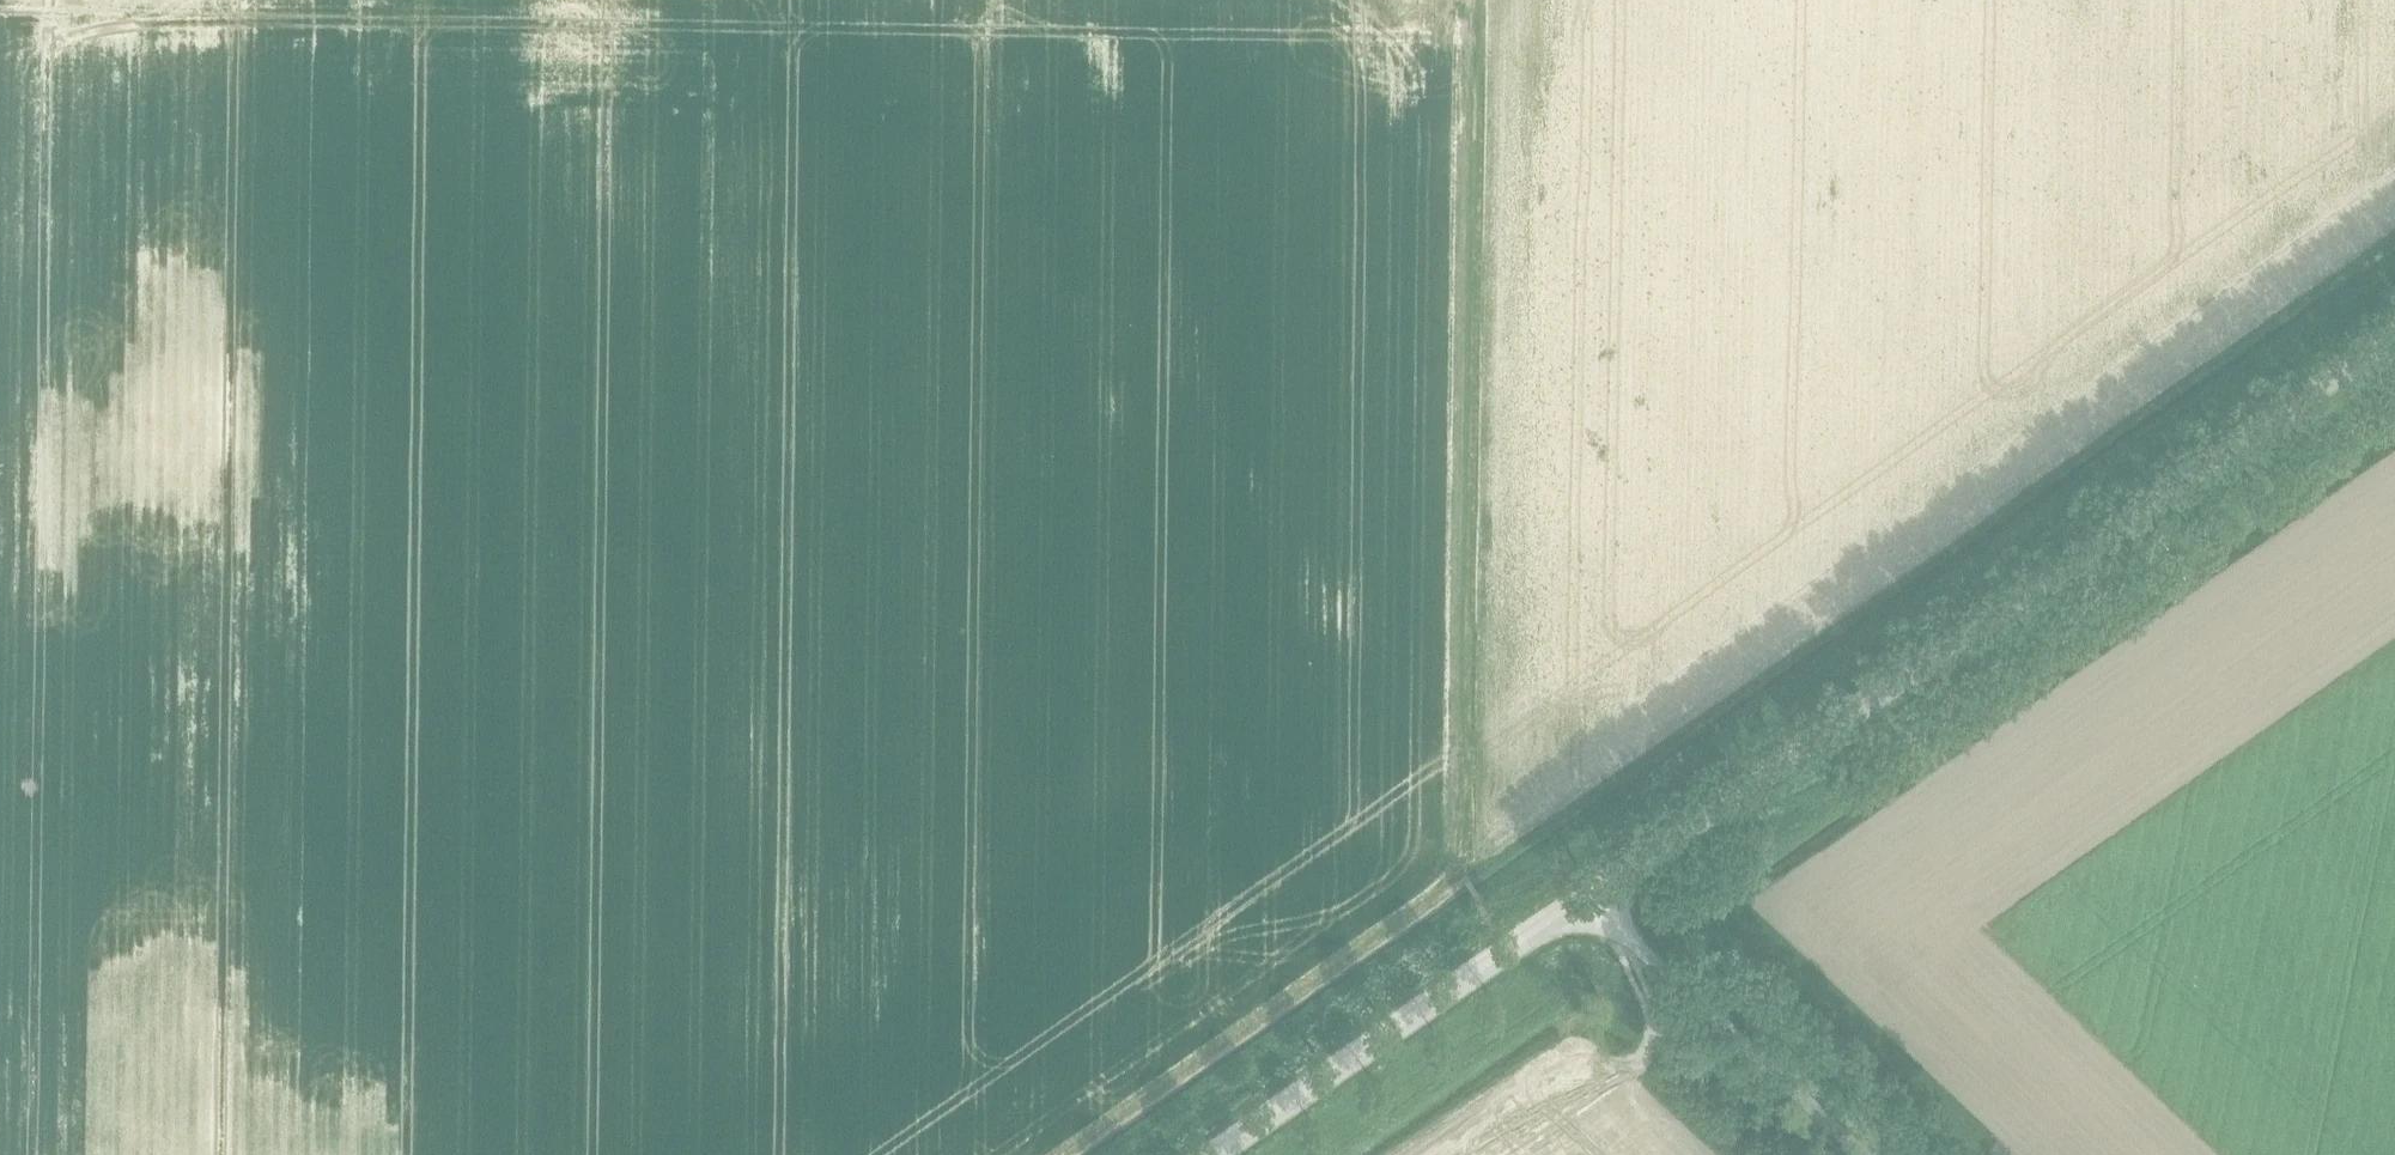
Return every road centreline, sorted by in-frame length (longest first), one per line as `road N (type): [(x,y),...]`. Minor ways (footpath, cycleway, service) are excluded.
road 1 (unclassified): [(1594,893),(2394,335)]
road 2 (track): [(1466,878),(1479,0)]
road 3 (unclassified): [(1870,1154),(1594,893)]
road 4 (unclassified): [(1510,950),(1215,1154)]
road 5 (track): [(1607,907),(1677,1038),(1645,1065)]

